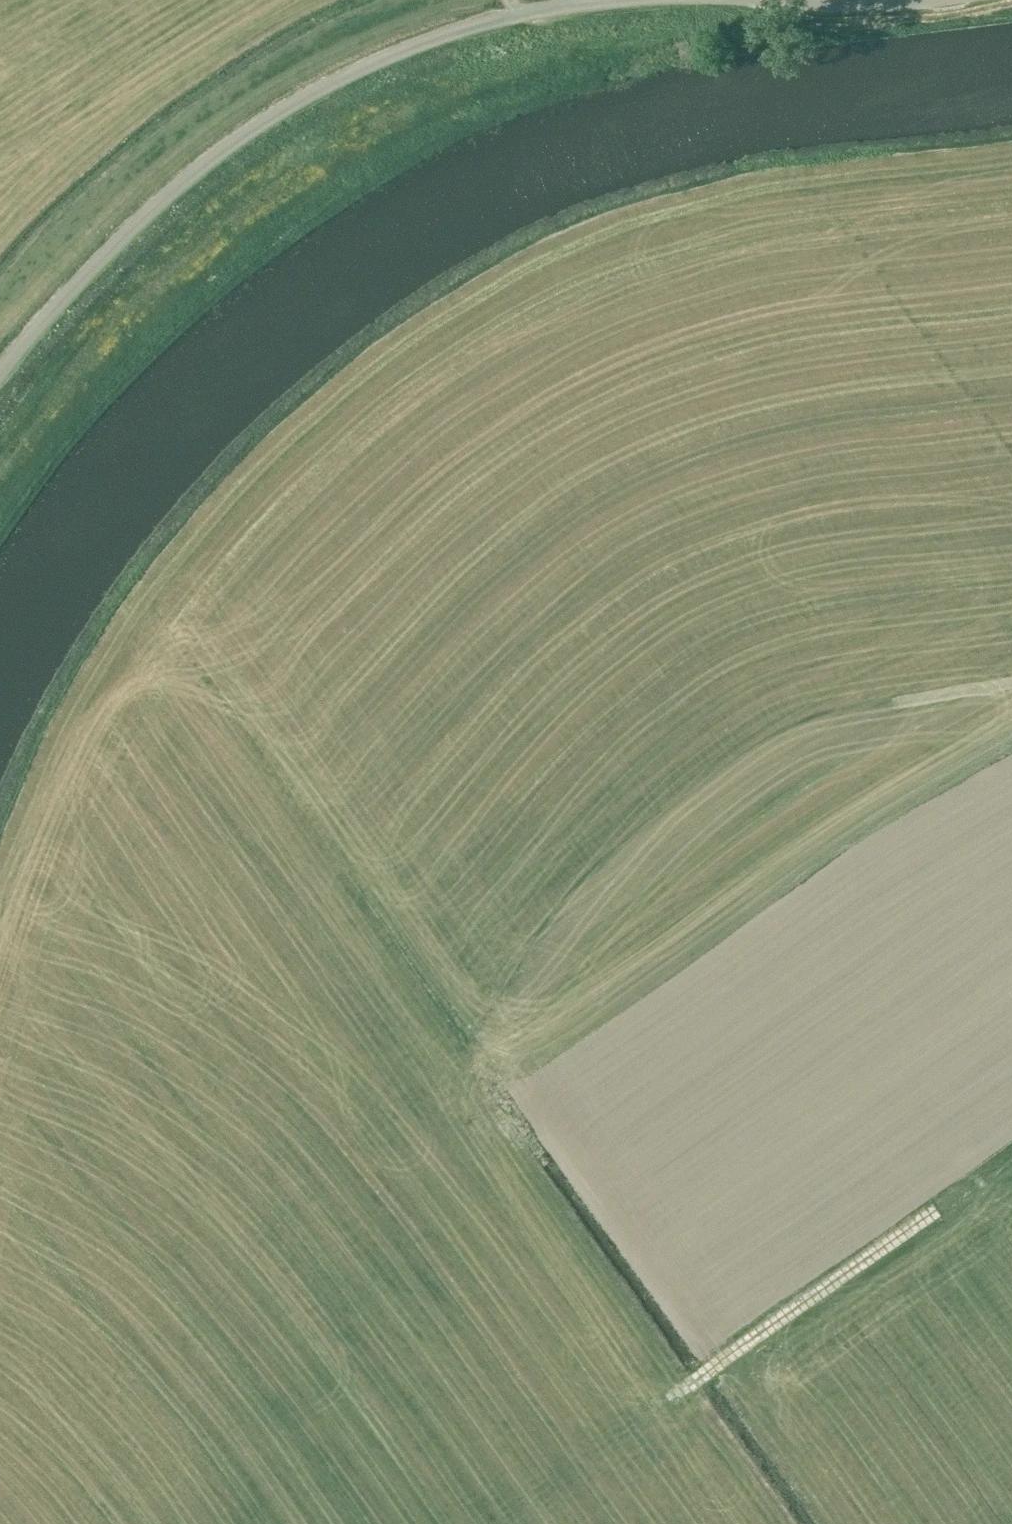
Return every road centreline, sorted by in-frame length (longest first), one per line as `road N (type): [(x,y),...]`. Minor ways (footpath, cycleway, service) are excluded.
road 1 (unclassified): [(0,383),(73,290),(147,216),(287,109),(445,35),(591,0)]

